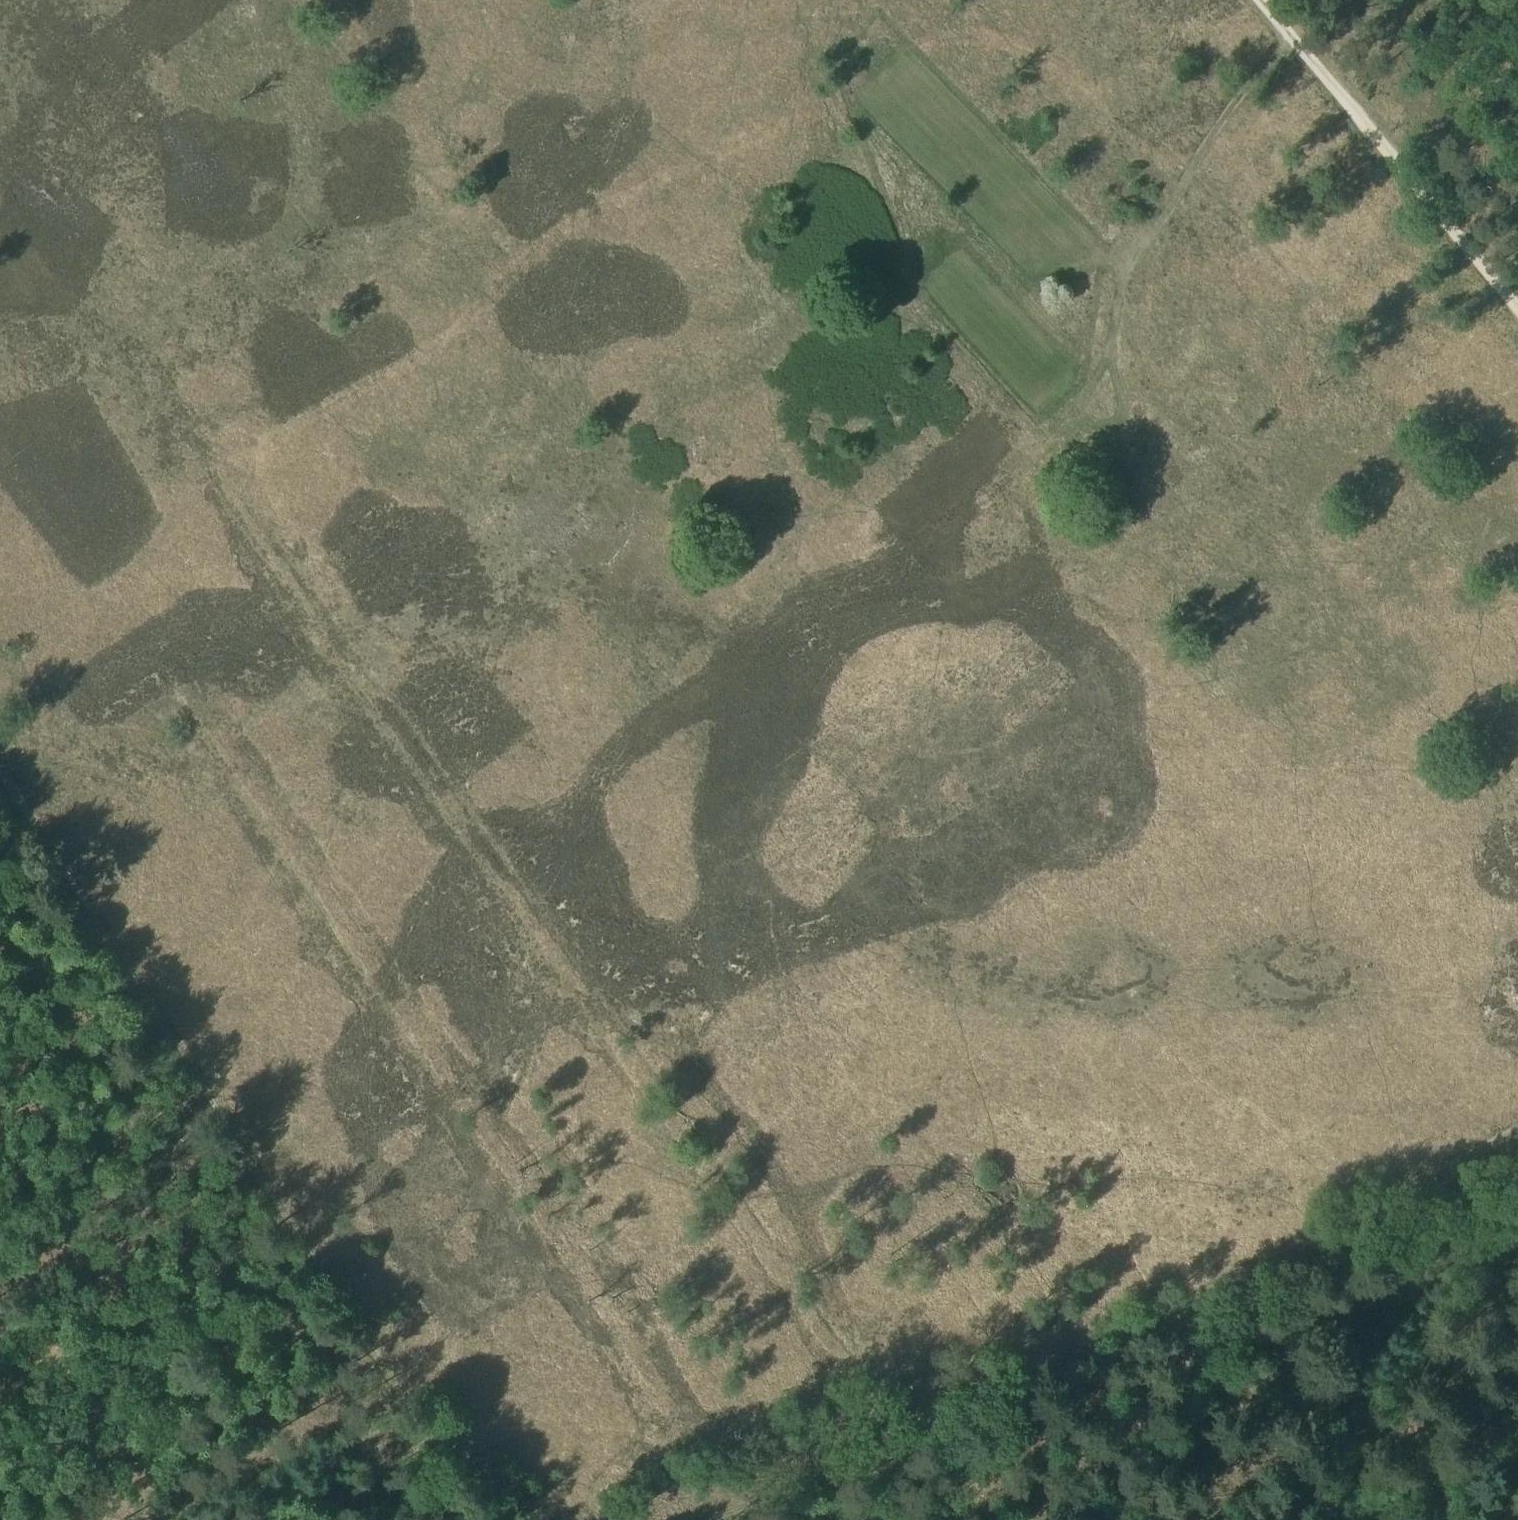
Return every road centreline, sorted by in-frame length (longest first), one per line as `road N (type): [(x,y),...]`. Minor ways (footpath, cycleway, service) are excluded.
road 1 (track): [(0,788),(438,1455),(530,1519)]
road 2 (track): [(695,1519),(1176,1309),(1517,1143)]
road 3 (track): [(1254,0),(1517,314)]
road 4 (track): [(1176,1309),(1339,1519)]
road 5 (track): [(1021,1519),(1207,1349)]
road 6 (track): [(1309,65),(1461,0)]
road 7 (track): [(1517,1422),(1410,1519)]

